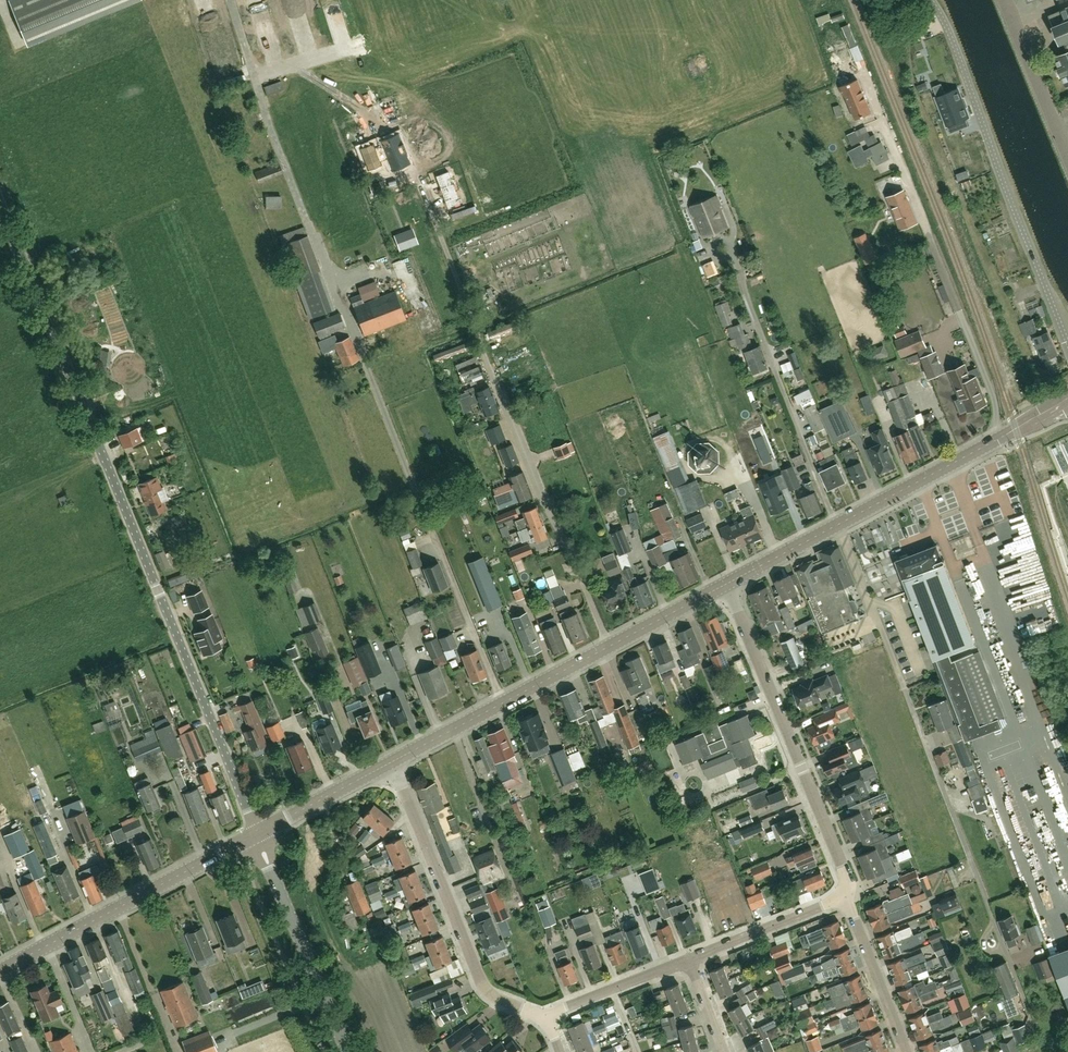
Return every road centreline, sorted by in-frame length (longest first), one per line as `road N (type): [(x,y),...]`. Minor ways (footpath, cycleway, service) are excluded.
road 1 (unclassified): [(256,835),(0,203)]
road 2 (secondary): [(728,583),(1067,397)]
road 3 (secondary): [(393,761),(728,583)]
road 4 (unclassified): [(1067,344),(931,0)]
road 5 (residential): [(847,895),(845,872),(728,583)]
road 6 (residential): [(546,1016),(505,1001),(481,981),(393,761)]
road 7 (tertiary): [(0,971),(256,835)]
road 8 (track): [(313,234),(232,0)]
road 9 (secondary): [(348,1051),(256,835)]
road 10 (residential): [(688,959),(847,895)]
road 11 (residential): [(908,1051),(847,895)]
road 12 (residential): [(1067,153),(1006,0)]
road 13 (secondary): [(256,835),(393,761)]
road 14 (residential): [(546,1016),(688,959)]

